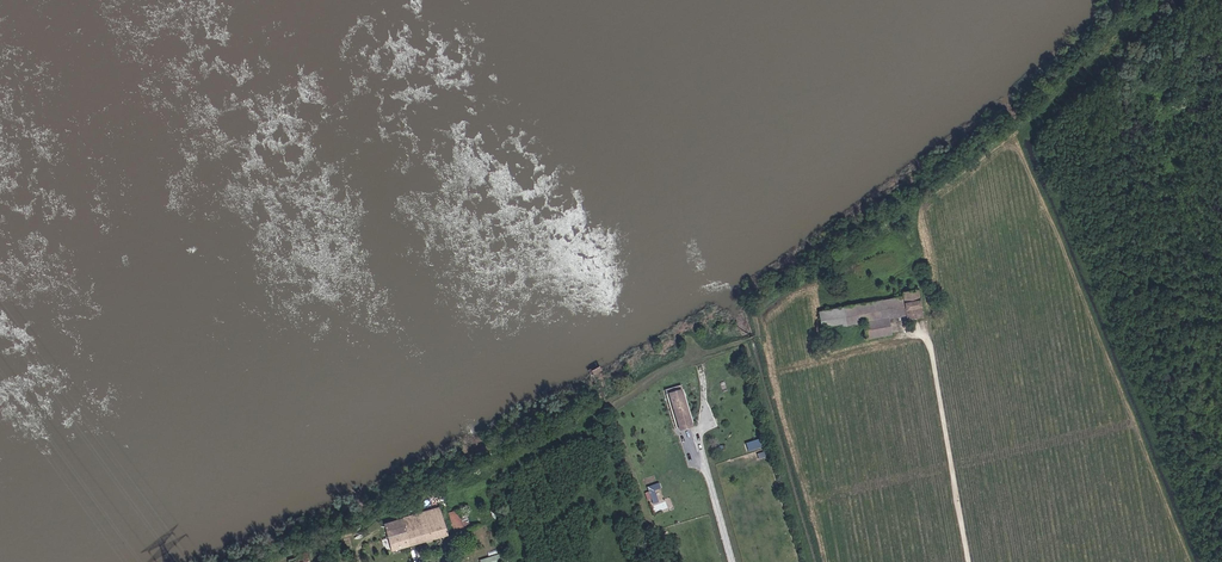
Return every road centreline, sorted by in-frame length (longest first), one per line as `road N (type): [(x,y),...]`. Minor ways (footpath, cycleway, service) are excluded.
road 1 (residential): [(968,561),(924,320)]

